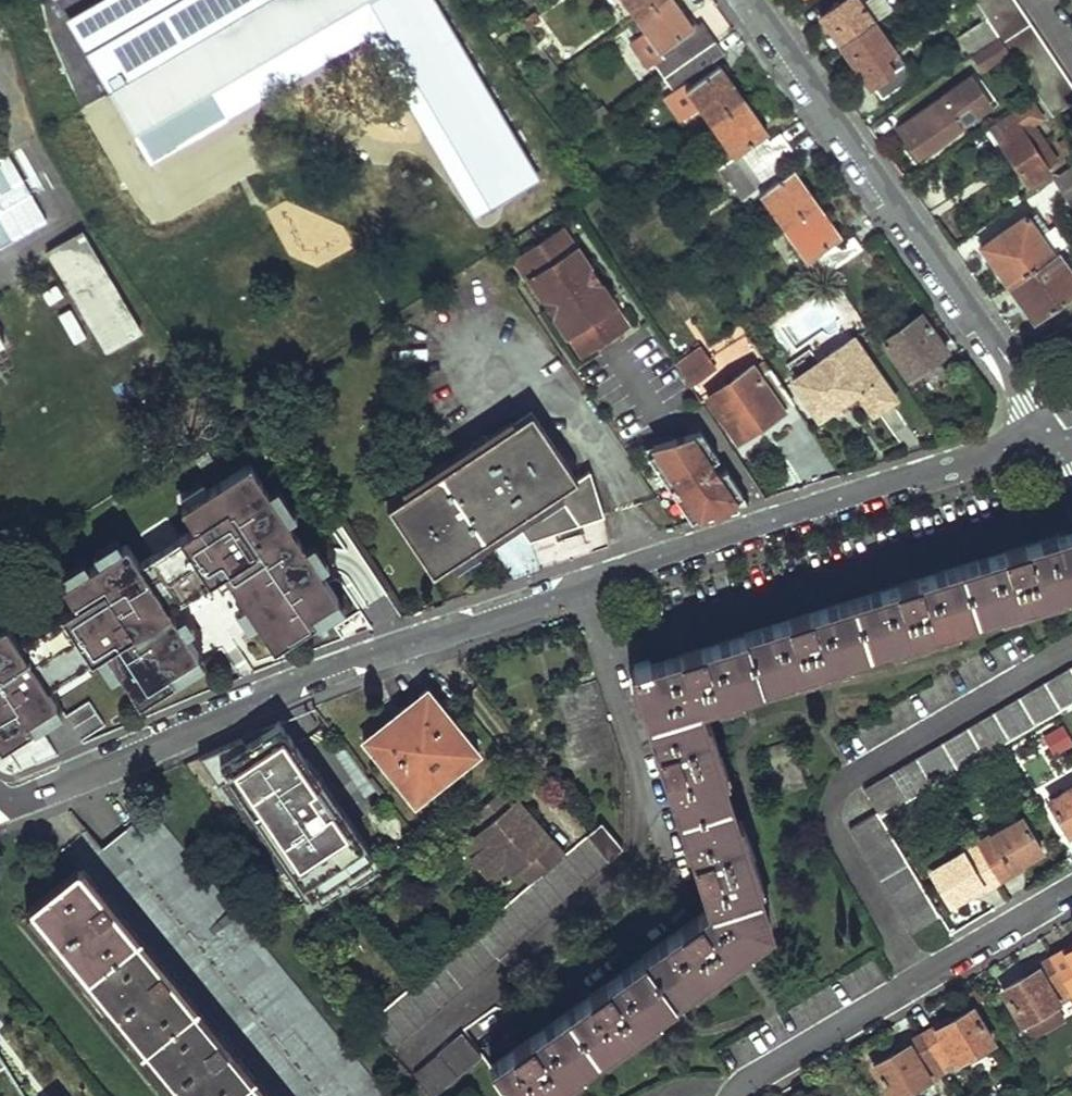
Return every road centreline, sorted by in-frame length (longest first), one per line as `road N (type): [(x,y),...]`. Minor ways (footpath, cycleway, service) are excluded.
road 1 (residential): [(0,795),(33,796),(283,688),(584,586)]
road 2 (residential): [(584,586),(642,790),(634,855),(404,1058)]
road 3 (residential): [(749,0),(1049,436)]
road 4 (residential): [(584,586),(1049,436)]
road 5 (residential): [(1071,889),(733,1095)]

